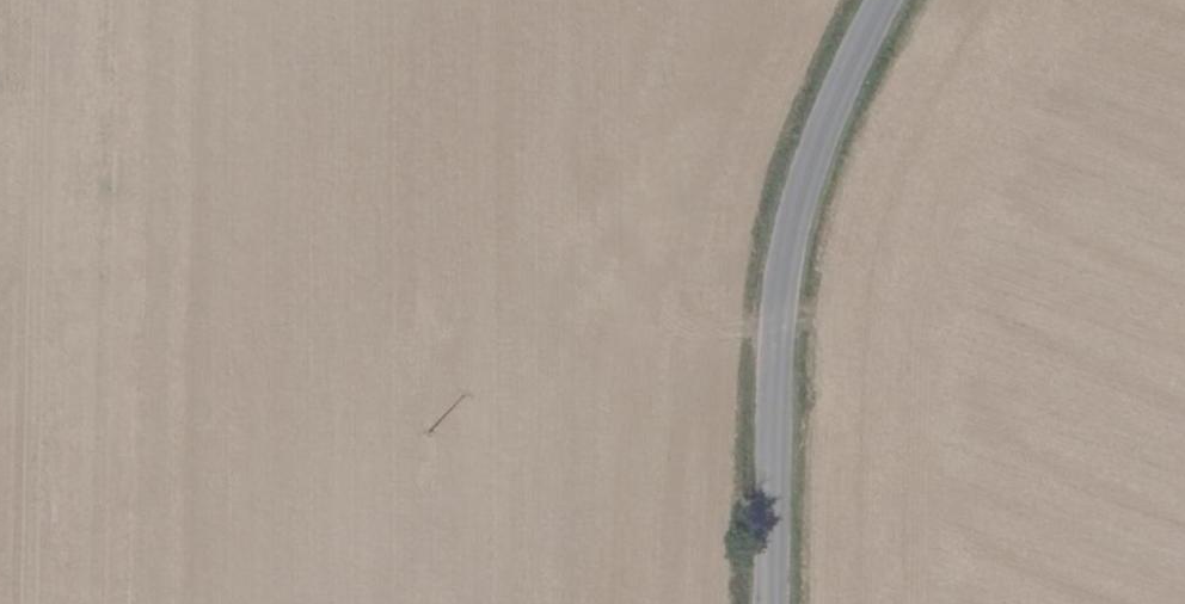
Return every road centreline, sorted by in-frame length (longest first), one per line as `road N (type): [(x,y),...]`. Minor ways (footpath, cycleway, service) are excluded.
road 1 (unclassified): [(897,0),(816,176),(788,309),(779,603)]

